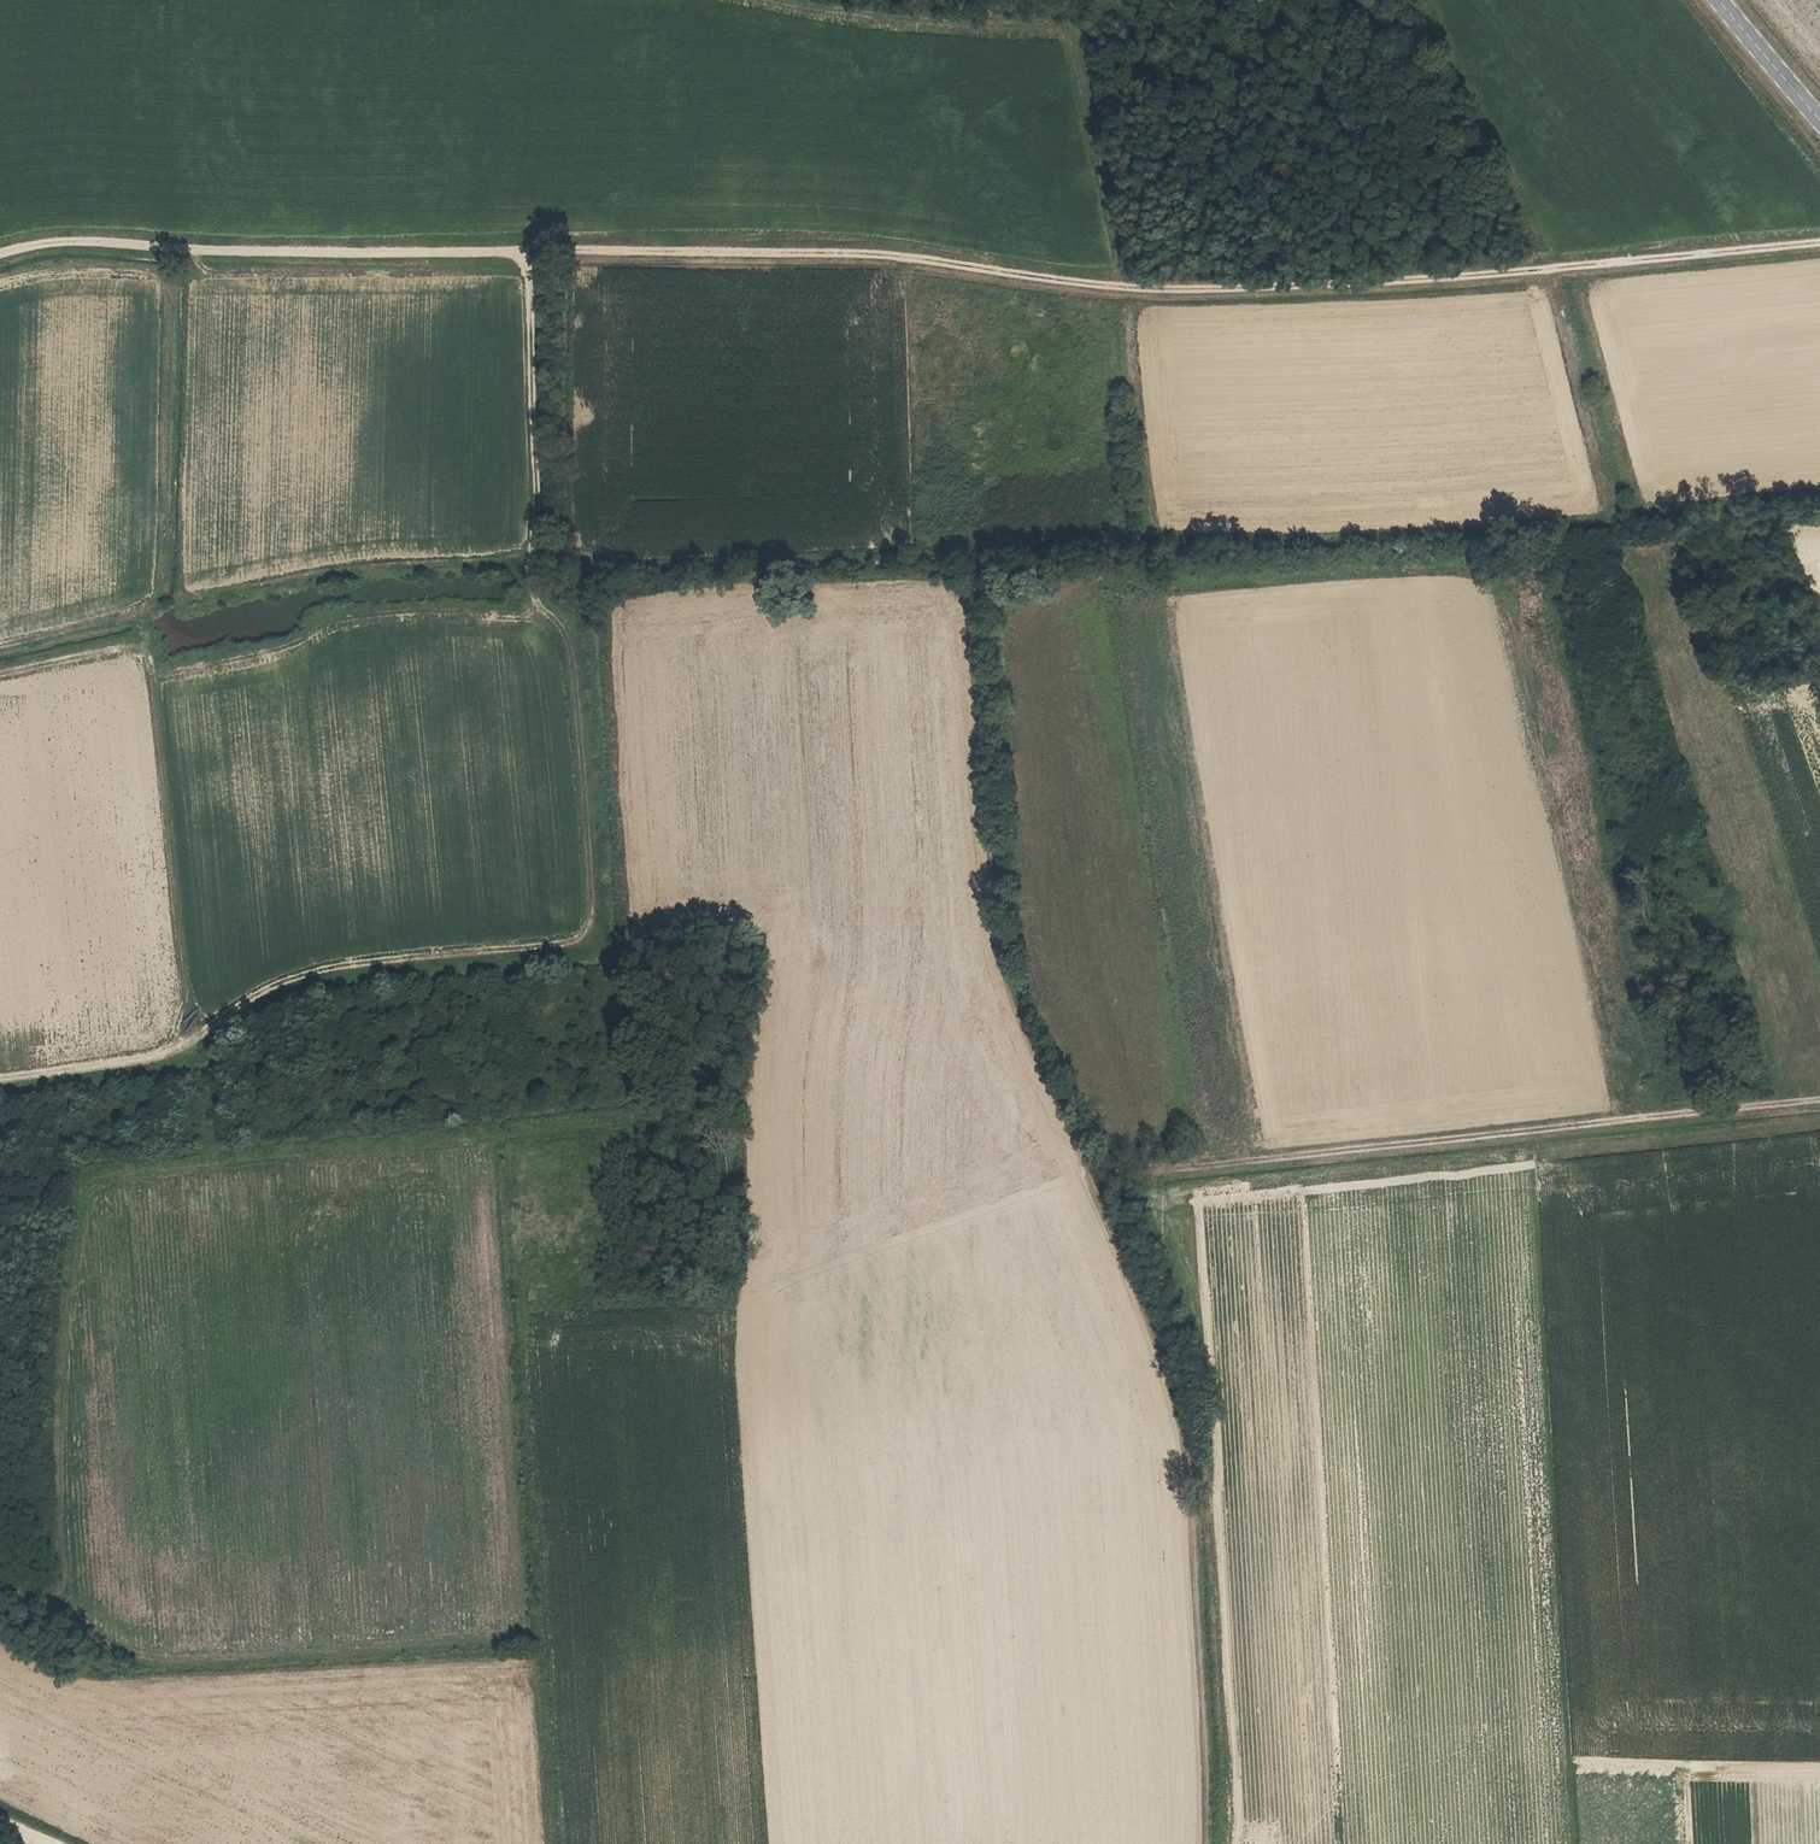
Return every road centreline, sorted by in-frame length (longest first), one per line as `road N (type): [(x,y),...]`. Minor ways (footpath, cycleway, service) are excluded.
road 1 (track): [(1819,245),(1397,283),(1125,293),(869,253),(40,243),(0,255)]
road 2 (residential): [(0,1078),(163,1052),(294,978),(581,931),(589,897),(562,637),(540,600),(528,245)]
road 3 (track): [(1819,1102),(1149,1174)]
road 4 (tertiary): [(1819,115),(1728,0)]

